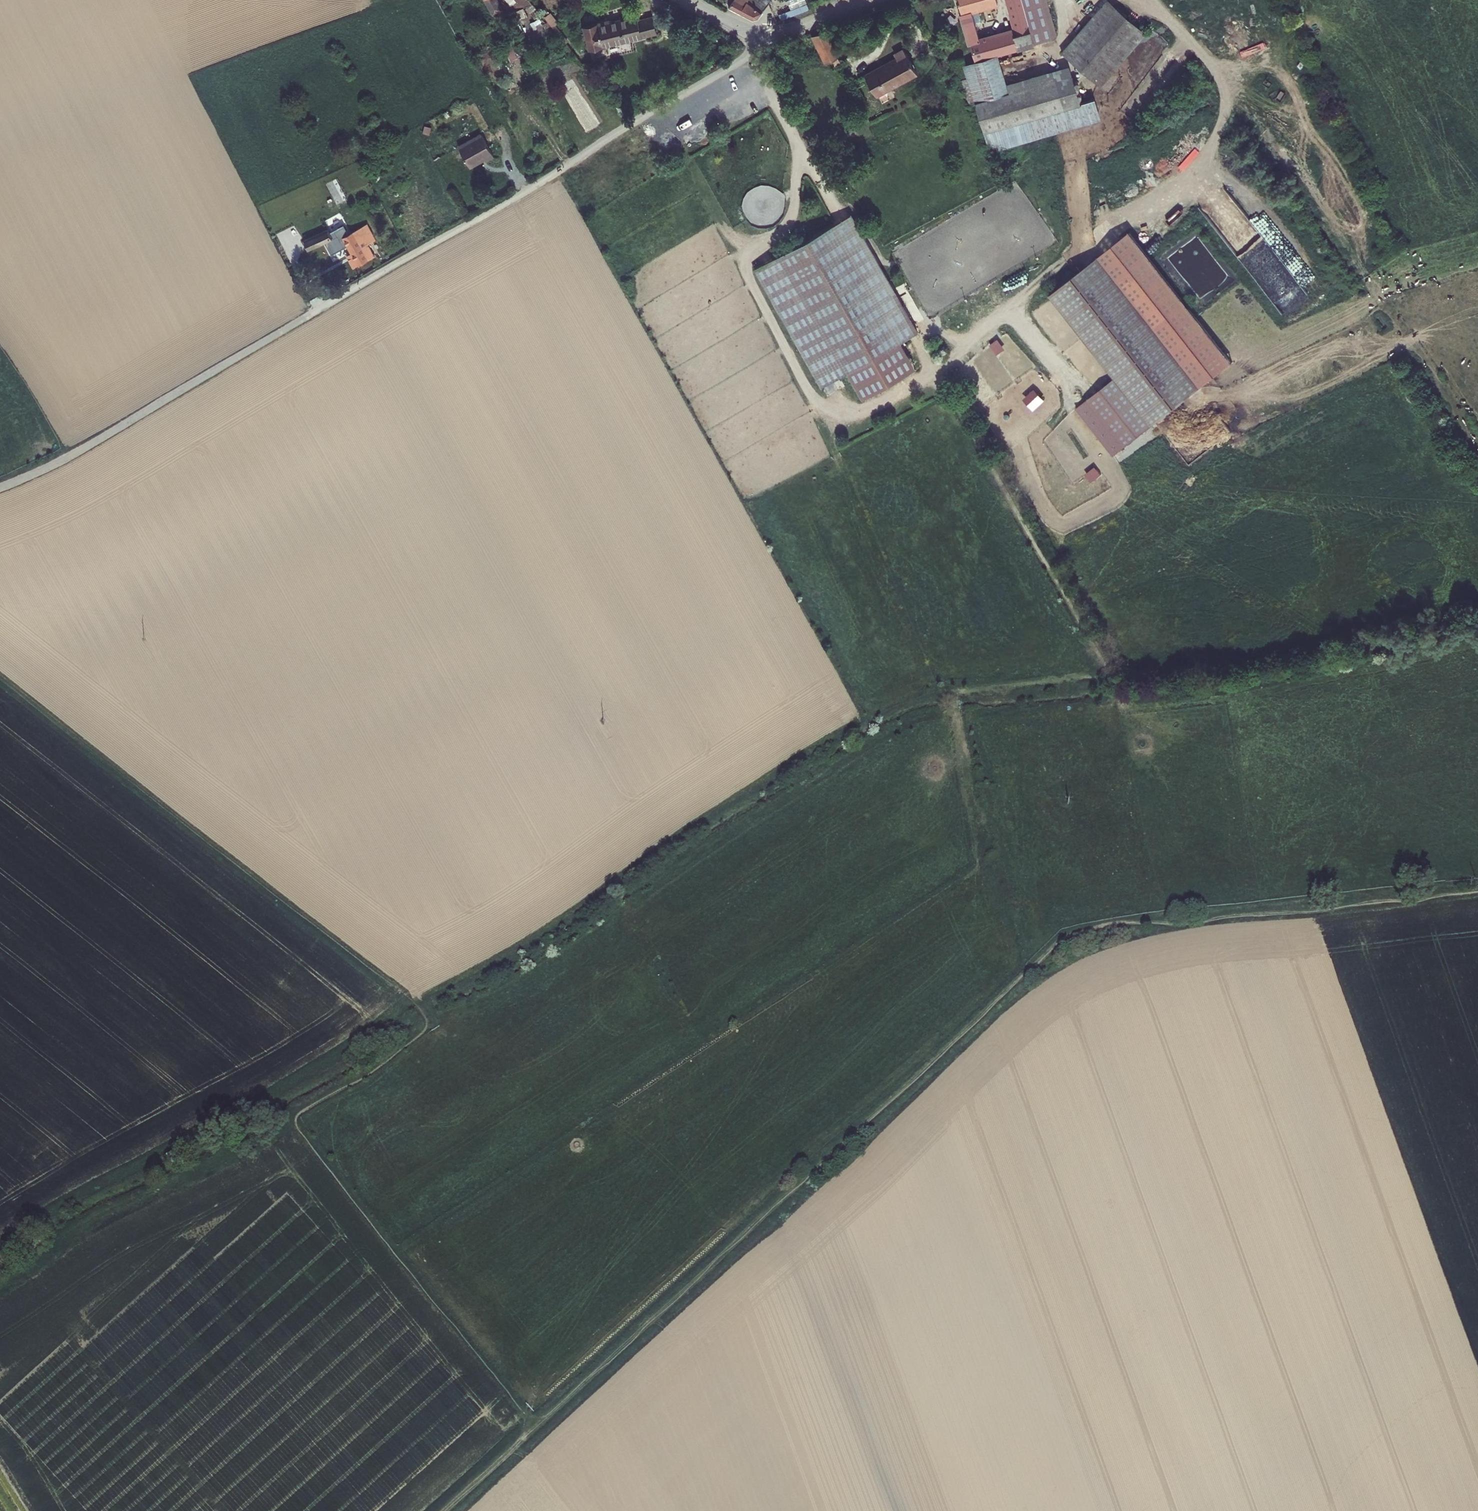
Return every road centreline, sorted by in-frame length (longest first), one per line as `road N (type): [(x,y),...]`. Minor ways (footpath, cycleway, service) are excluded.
road 1 (track): [(453,1510),(1025,976),(1077,942),(1477,892)]
road 2 (track): [(1153,0),(1203,55),(1228,97),(1196,194),(1108,234),(929,379),(833,431),(746,272),(749,258),(790,224),(799,147),(741,57)]
road 3 (track): [(0,485),(450,237),(731,66),(771,32)]
road 4 (residential): [(684,0),(758,34),(864,0)]

